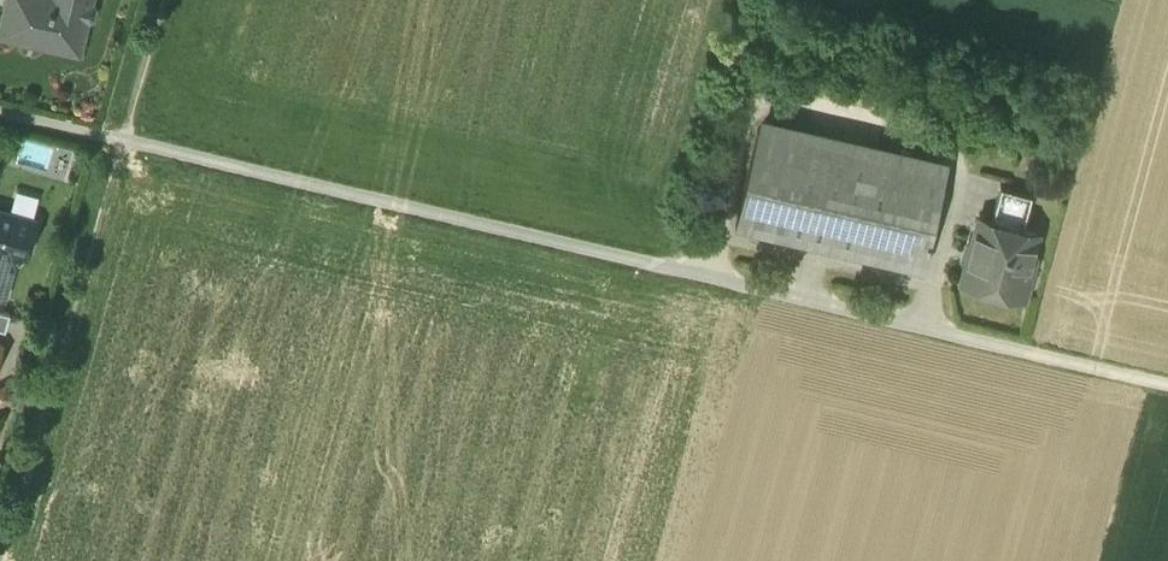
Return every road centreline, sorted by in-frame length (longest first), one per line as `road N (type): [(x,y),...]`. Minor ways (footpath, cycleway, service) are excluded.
road 1 (track): [(0,113),(1167,386)]
road 2 (track): [(713,280),(741,119),(763,95),(933,129),(958,153),(958,194),(926,330)]
road 3 (track): [(0,560),(161,0)]

